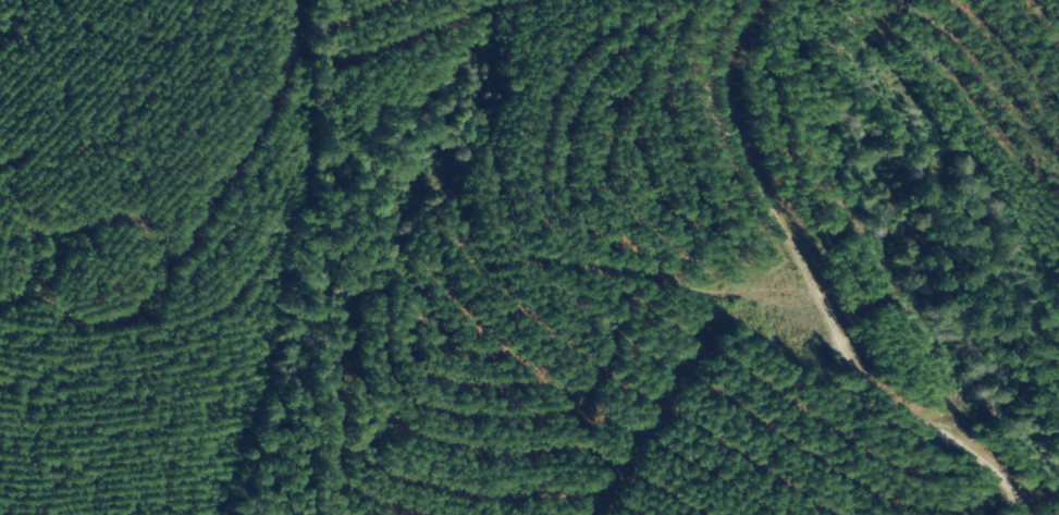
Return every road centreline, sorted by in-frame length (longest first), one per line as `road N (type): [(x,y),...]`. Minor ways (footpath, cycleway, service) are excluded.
road 1 (track): [(1030,514),(1014,480),(883,387),(825,320),(748,146),(735,81),(739,40),(773,0)]

